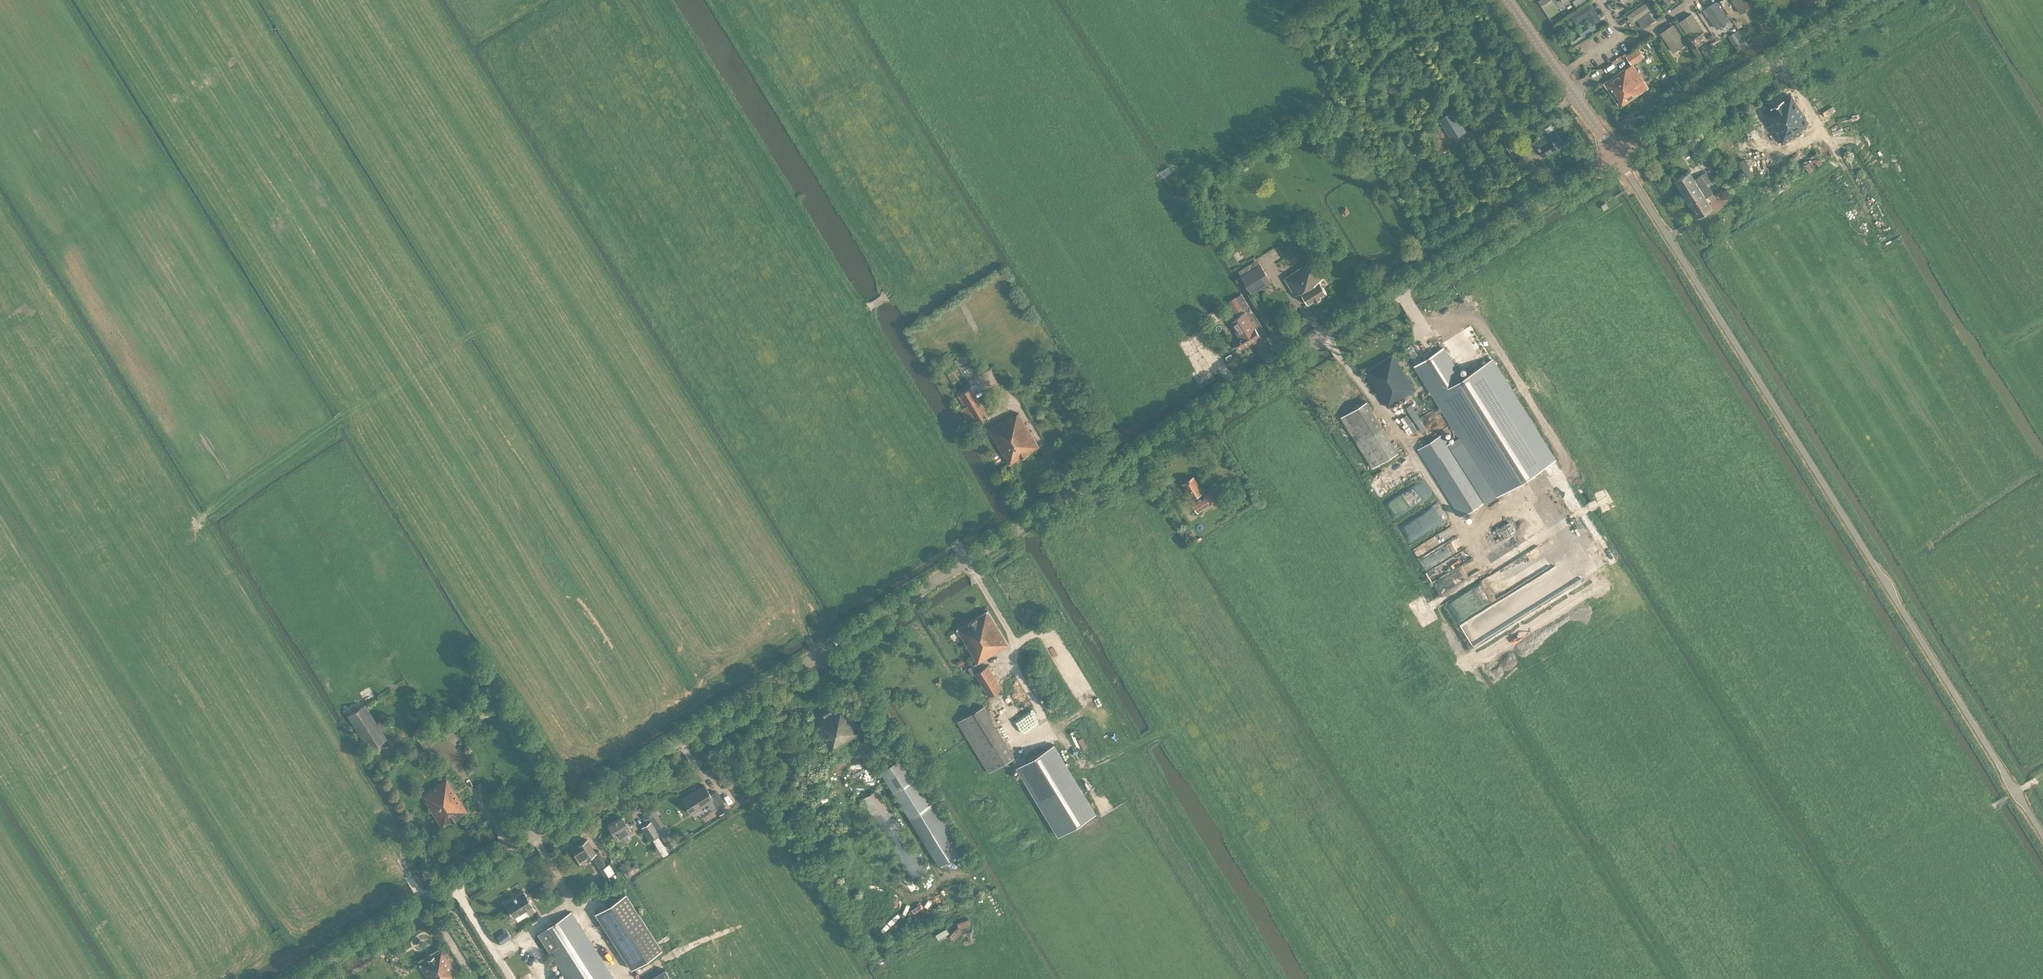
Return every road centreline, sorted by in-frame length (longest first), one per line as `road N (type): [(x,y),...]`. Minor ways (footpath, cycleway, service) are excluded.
road 1 (tertiary): [(298,978),(1617,156)]
road 2 (unclassified): [(2042,837),(1617,156)]
road 3 (tertiary): [(1617,156),(1867,0)]

